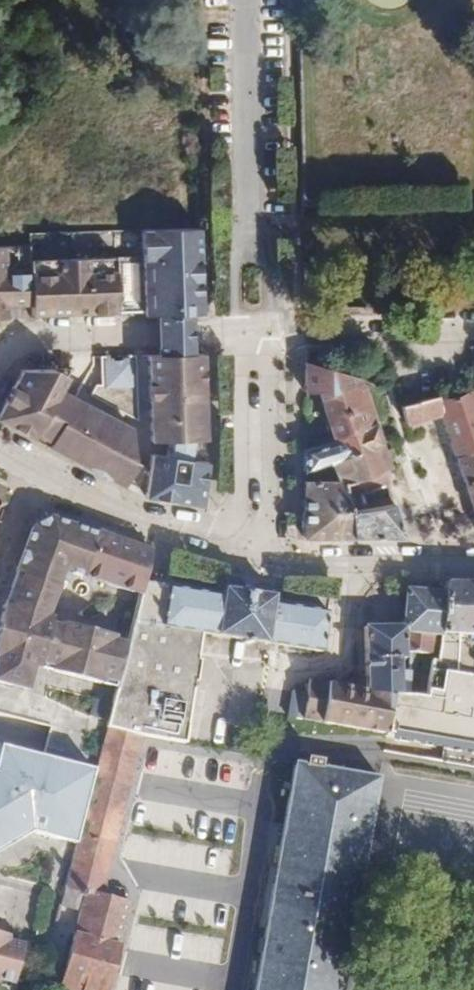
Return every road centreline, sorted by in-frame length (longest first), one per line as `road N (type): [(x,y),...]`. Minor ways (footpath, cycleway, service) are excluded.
road 1 (residential): [(250,336),(243,0)]
road 2 (tertiary): [(250,336),(16,346),(0,370)]
road 3 (tertiary): [(25,470),(143,526),(250,554)]
road 4 (tertiary): [(250,554),(360,567),(473,568)]
road 5 (tertiary): [(473,337),(250,336)]
road 6 (residential): [(250,554),(250,336)]

